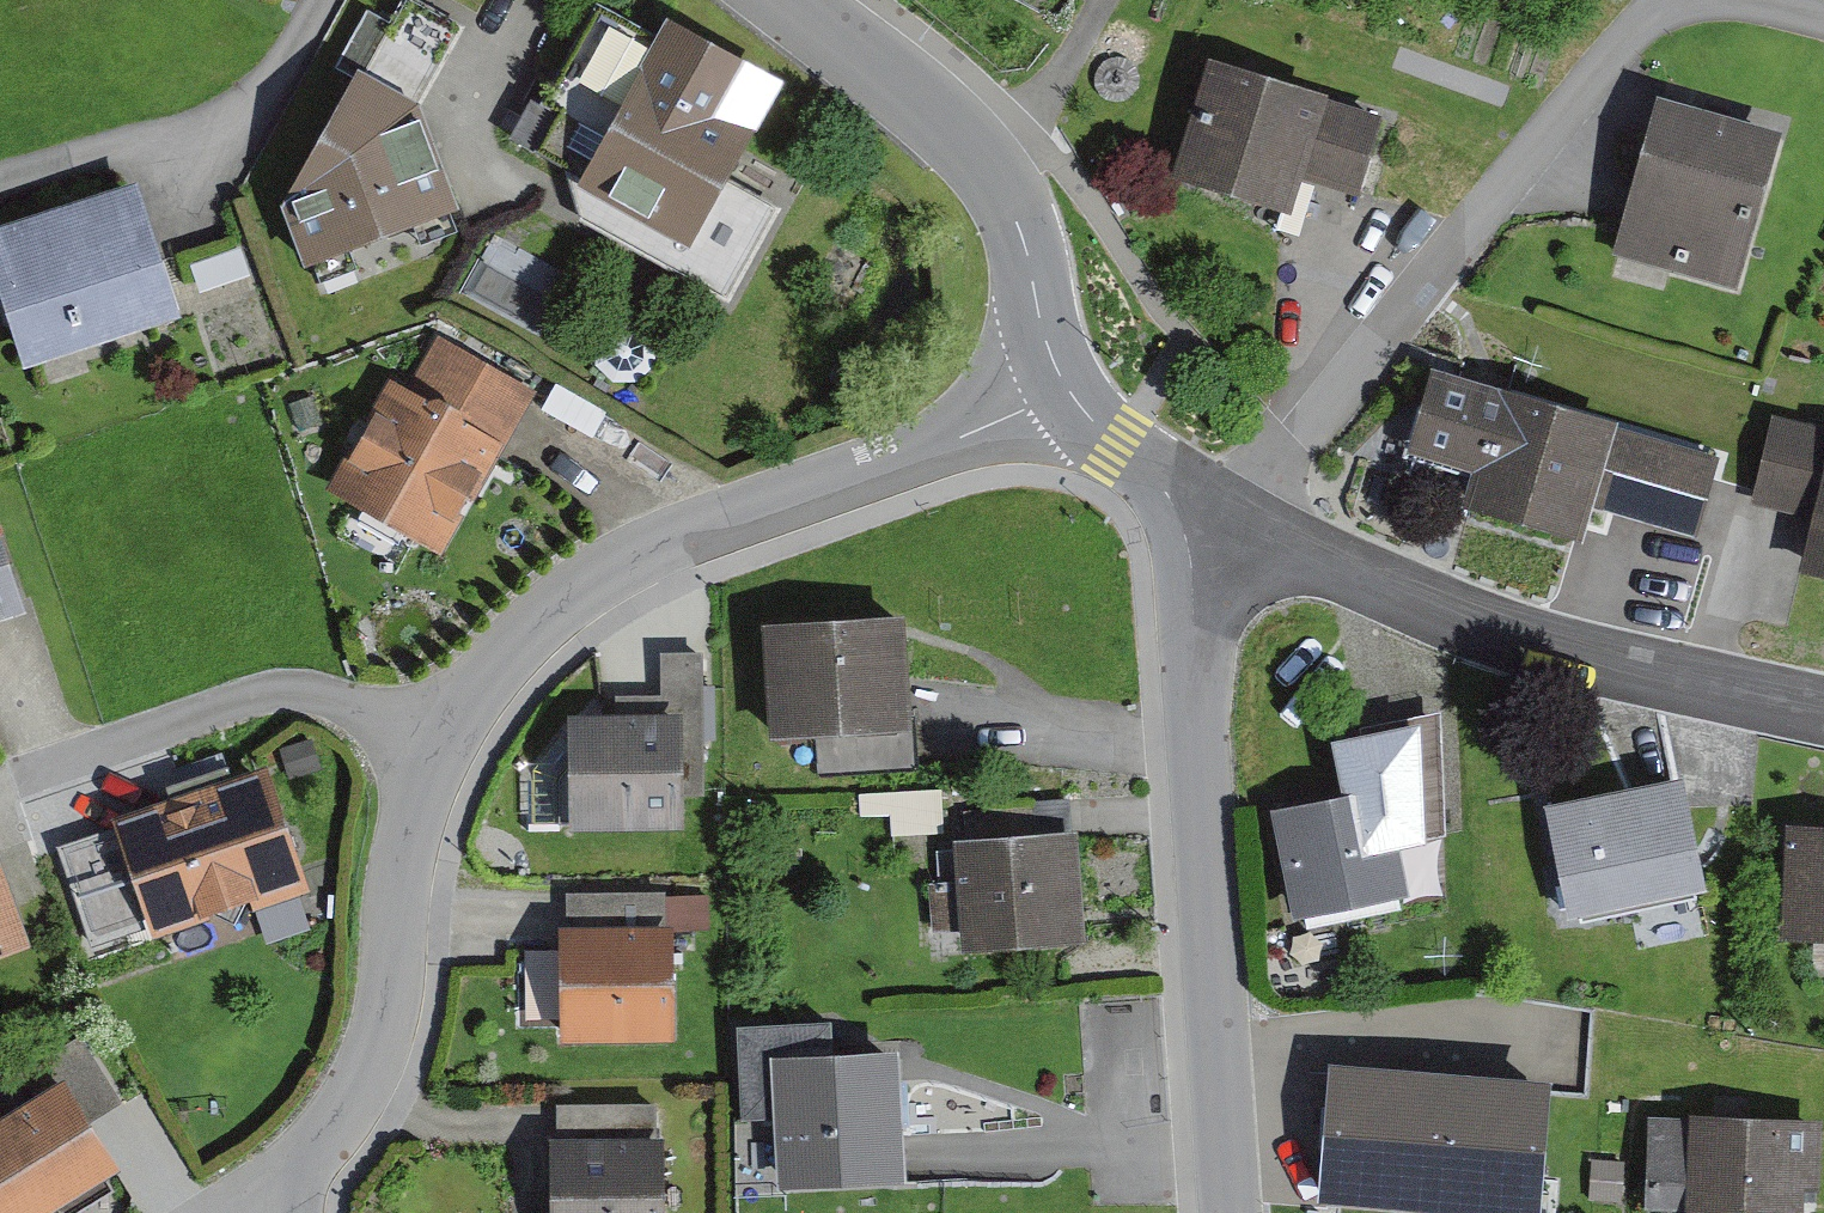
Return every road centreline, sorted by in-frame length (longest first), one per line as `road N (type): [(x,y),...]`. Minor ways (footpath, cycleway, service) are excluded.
road 1 (residential): [(276,1210),(340,1123),(381,1047),(416,810),(433,760),(512,652),(603,578),(682,540),(1068,391)]
road 2 (residential): [(1228,535),(1431,270),(1627,35),(1686,0)]
road 3 (residential): [(1190,547),(1233,1212)]
road 4 (residential): [(1823,710),(1552,647),(1280,542),(1228,535)]
road 5 (residential): [(1068,391),(1046,338),(1019,223),(972,152),(927,104),(791,0)]
road 6 (residential): [(1190,547),(1165,490),(1068,391)]

